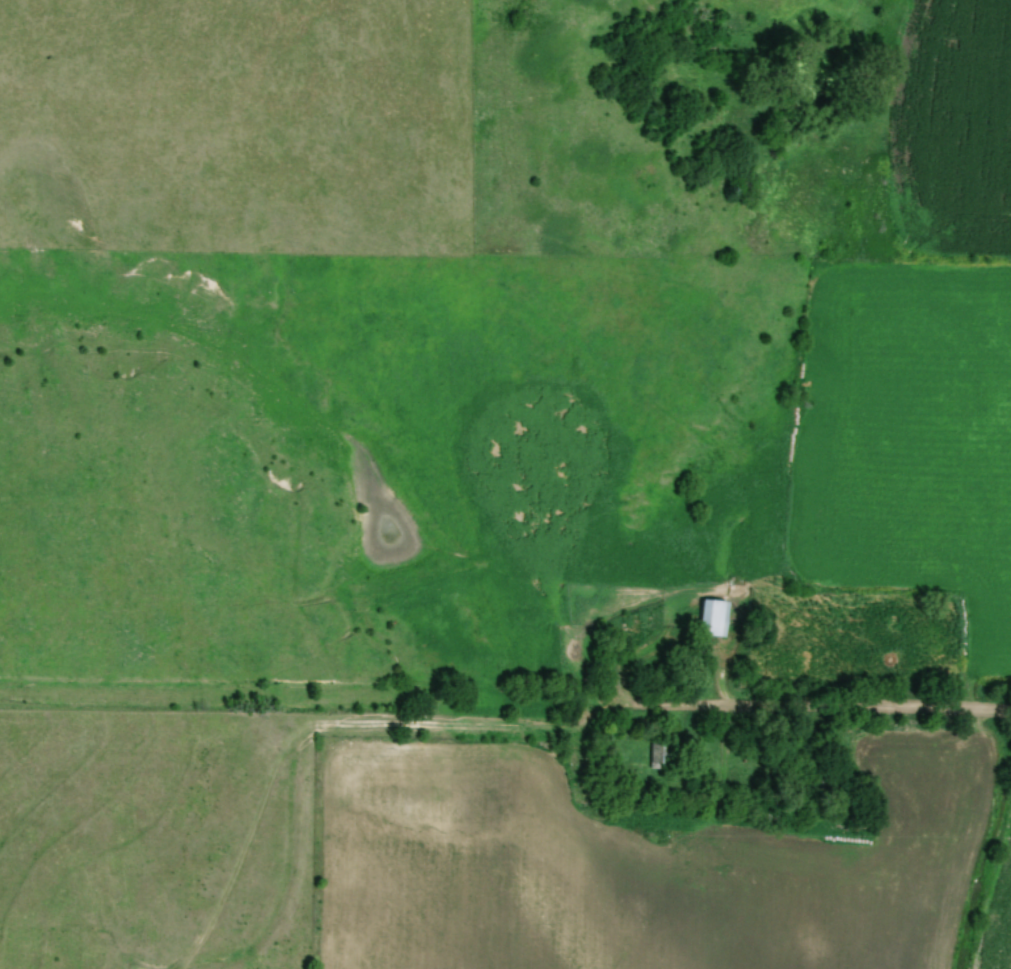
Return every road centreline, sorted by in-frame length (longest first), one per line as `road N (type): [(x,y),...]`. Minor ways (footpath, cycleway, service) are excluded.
road 1 (residential): [(1010,710),(577,706),(0,681)]

